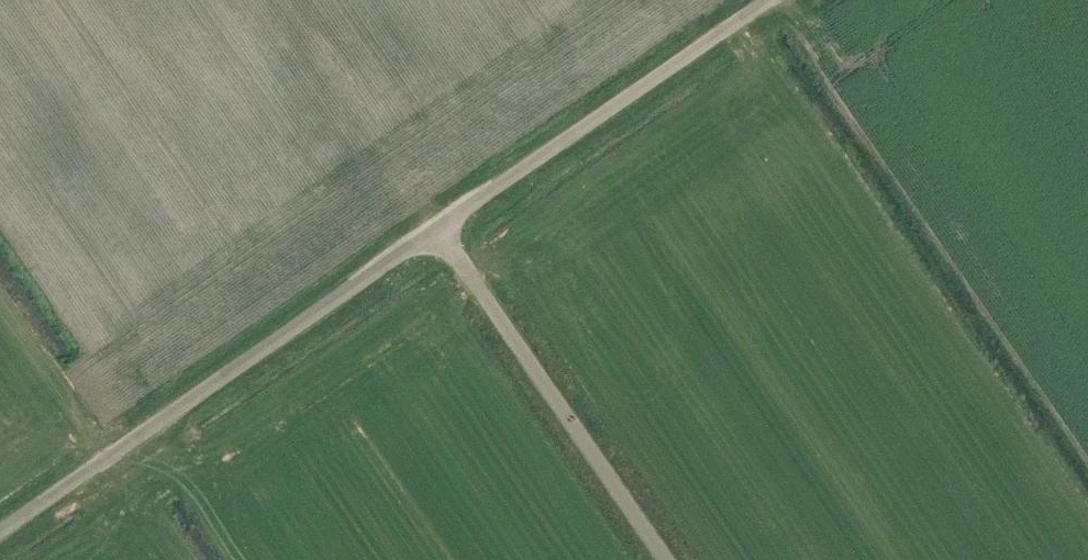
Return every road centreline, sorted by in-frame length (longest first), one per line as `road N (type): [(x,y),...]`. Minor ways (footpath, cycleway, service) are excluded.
road 1 (unclassified): [(0,533),(440,228)]
road 2 (unclassified): [(440,228),(668,559)]
road 3 (unclassified): [(440,228),(770,0)]

